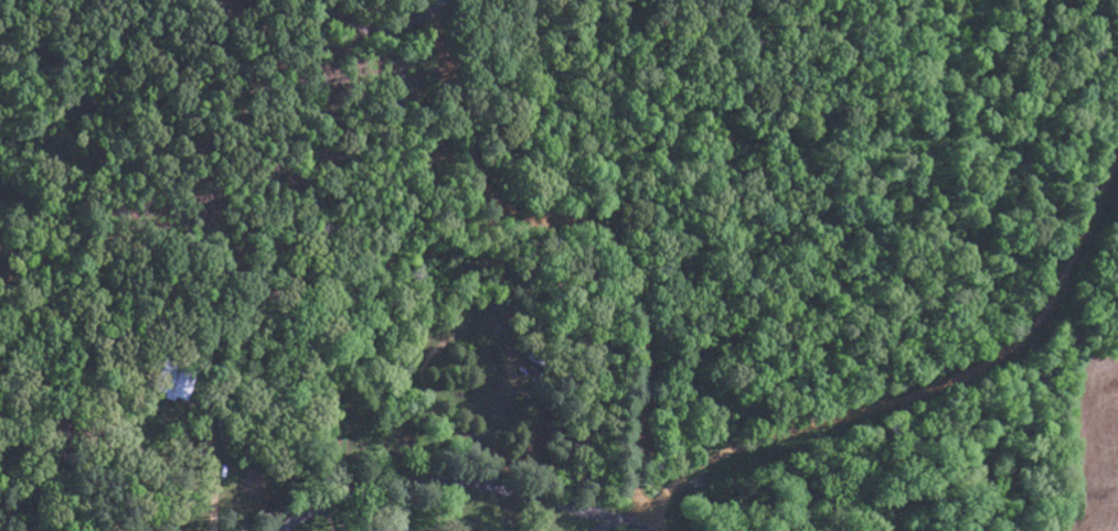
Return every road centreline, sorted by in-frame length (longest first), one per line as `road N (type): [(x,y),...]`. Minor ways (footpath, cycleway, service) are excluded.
road 1 (residential): [(317,0),(342,18),(413,13),(432,21),(488,199),(513,217),(604,227),(625,253),(648,344),(636,458),(650,525)]
road 2 (residential): [(647,530),(678,483),(706,462),(938,398),(990,371),(1053,299),(1117,156)]
road 3 (residential): [(307,530),(416,480),(520,496),(631,530)]

